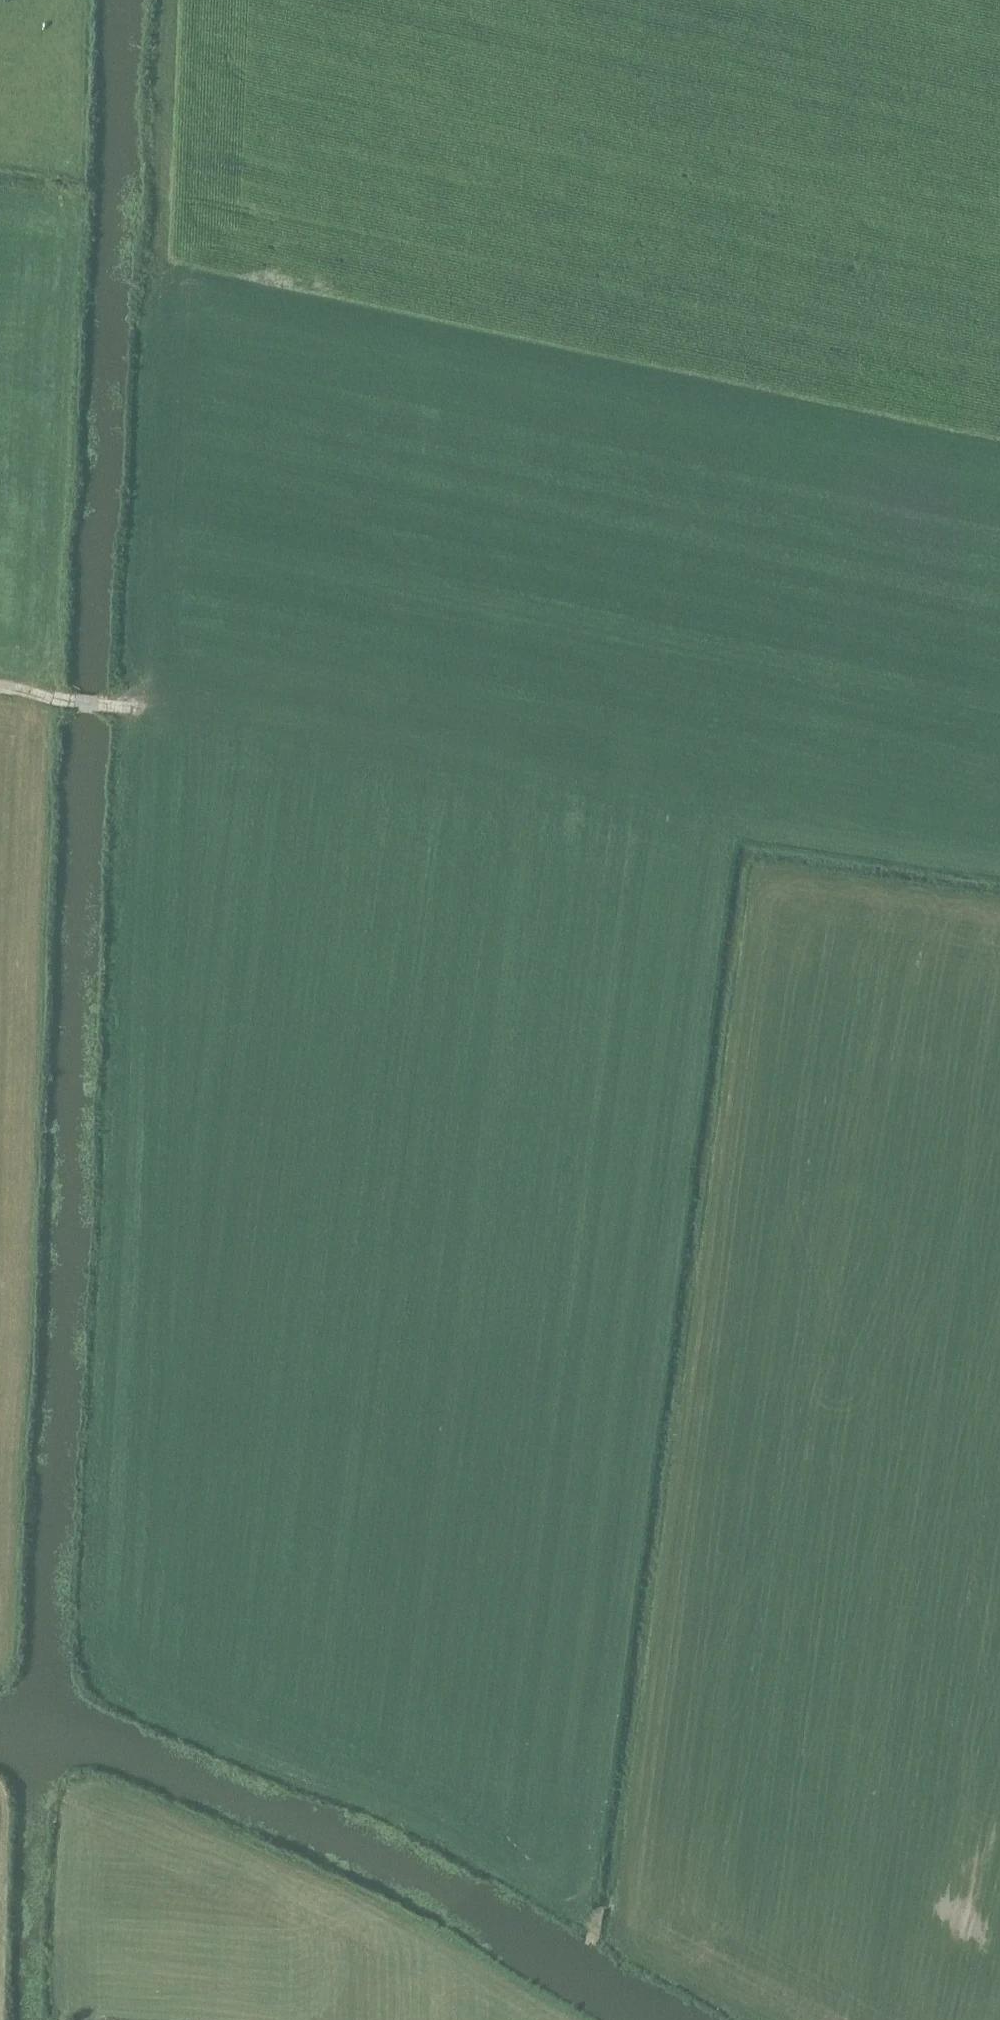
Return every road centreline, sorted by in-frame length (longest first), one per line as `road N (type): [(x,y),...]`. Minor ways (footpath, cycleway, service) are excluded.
road 1 (track): [(183,0),(168,252),(182,260),(170,683),(141,705),(66,700)]
road 2 (track): [(117,1099),(117,920),(141,705)]

